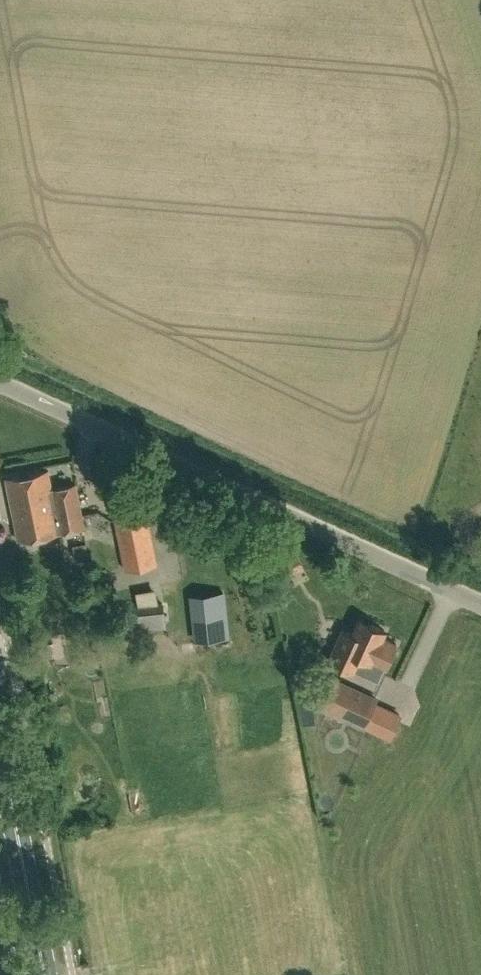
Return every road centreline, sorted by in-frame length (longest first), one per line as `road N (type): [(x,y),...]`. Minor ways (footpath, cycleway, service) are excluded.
road 1 (unclassified): [(480,605),(0,384)]
road 2 (secondary): [(43,974),(0,759)]

